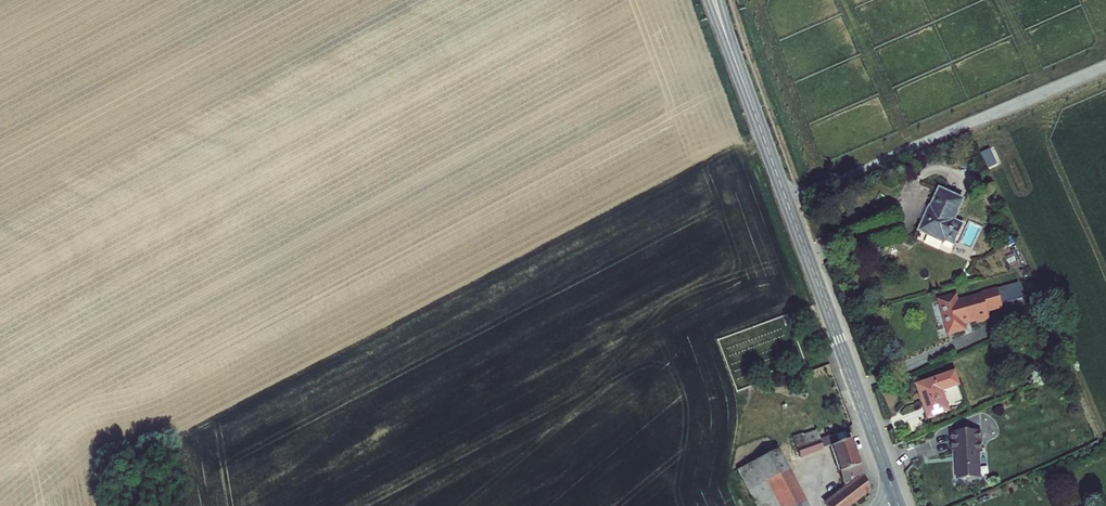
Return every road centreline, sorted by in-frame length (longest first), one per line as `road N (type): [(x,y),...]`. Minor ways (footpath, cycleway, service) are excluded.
road 1 (secondary): [(896,496),(713,0)]

